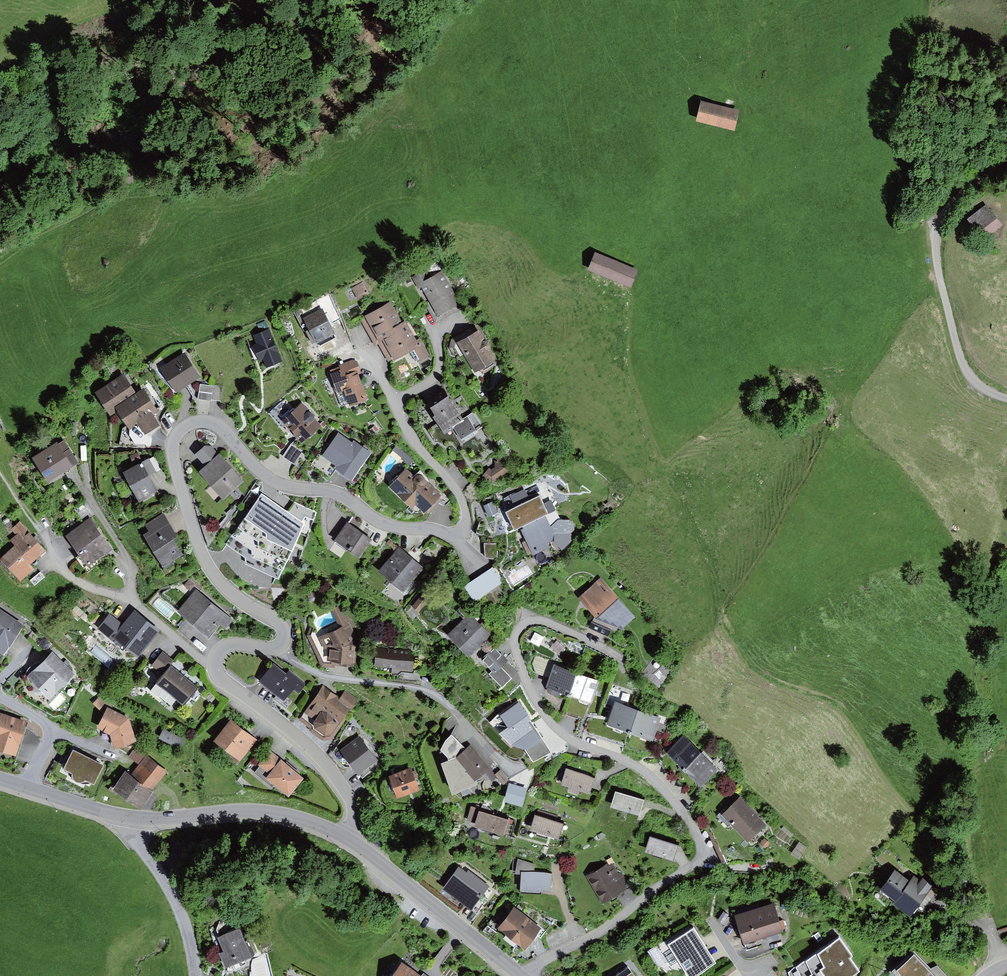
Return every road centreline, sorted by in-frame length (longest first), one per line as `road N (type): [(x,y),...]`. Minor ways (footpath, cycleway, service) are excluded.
road 1 (track): [(622,313),(641,401),(708,537),(734,624),(764,663),(833,693),(866,721),(927,814),(947,870),(987,924),(1004,966)]
road 2 (residential): [(518,973),(585,938),(703,853),(702,840),(646,773),(571,740),(547,719),(514,637),(528,622),(544,621),(608,650)]
road 3 (residential): [(274,649),(284,628),(232,596),(198,546),(173,451),(189,423),(216,423),(272,480),(334,492),(388,525),(456,540)]
road 4 (unclassified): [(1006,398),(978,384),(961,359),(935,242),(955,200),(1006,156)]
road 5 (residential): [(274,649),(331,677),(435,695),(509,770)]
road 6 (residential): [(347,837),(354,809),(339,780),(215,667)]
road 7 (tertiary): [(127,817),(270,811),(347,837)]
road 8 (tertiary): [(347,837),(518,973)]
road 9 (residential): [(127,817),(186,920),(196,975)]
road 10 (residential): [(456,540),(464,505),(405,429),(393,400)]
road 11 (residential): [(130,600),(130,565),(85,490)]

